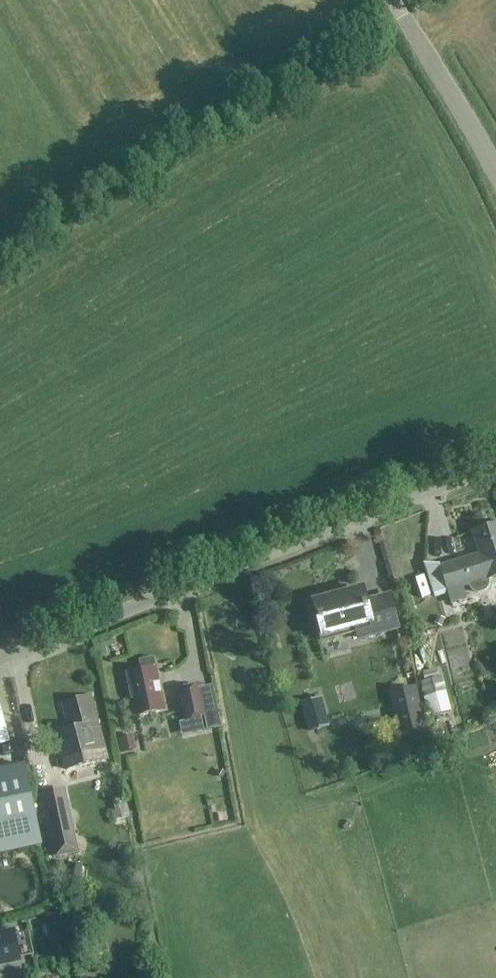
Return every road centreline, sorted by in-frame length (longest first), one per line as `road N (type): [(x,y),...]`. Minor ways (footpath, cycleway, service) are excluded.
road 1 (unclassified): [(0,660),(495,467)]
road 2 (tertiary): [(495,172),(393,0)]

